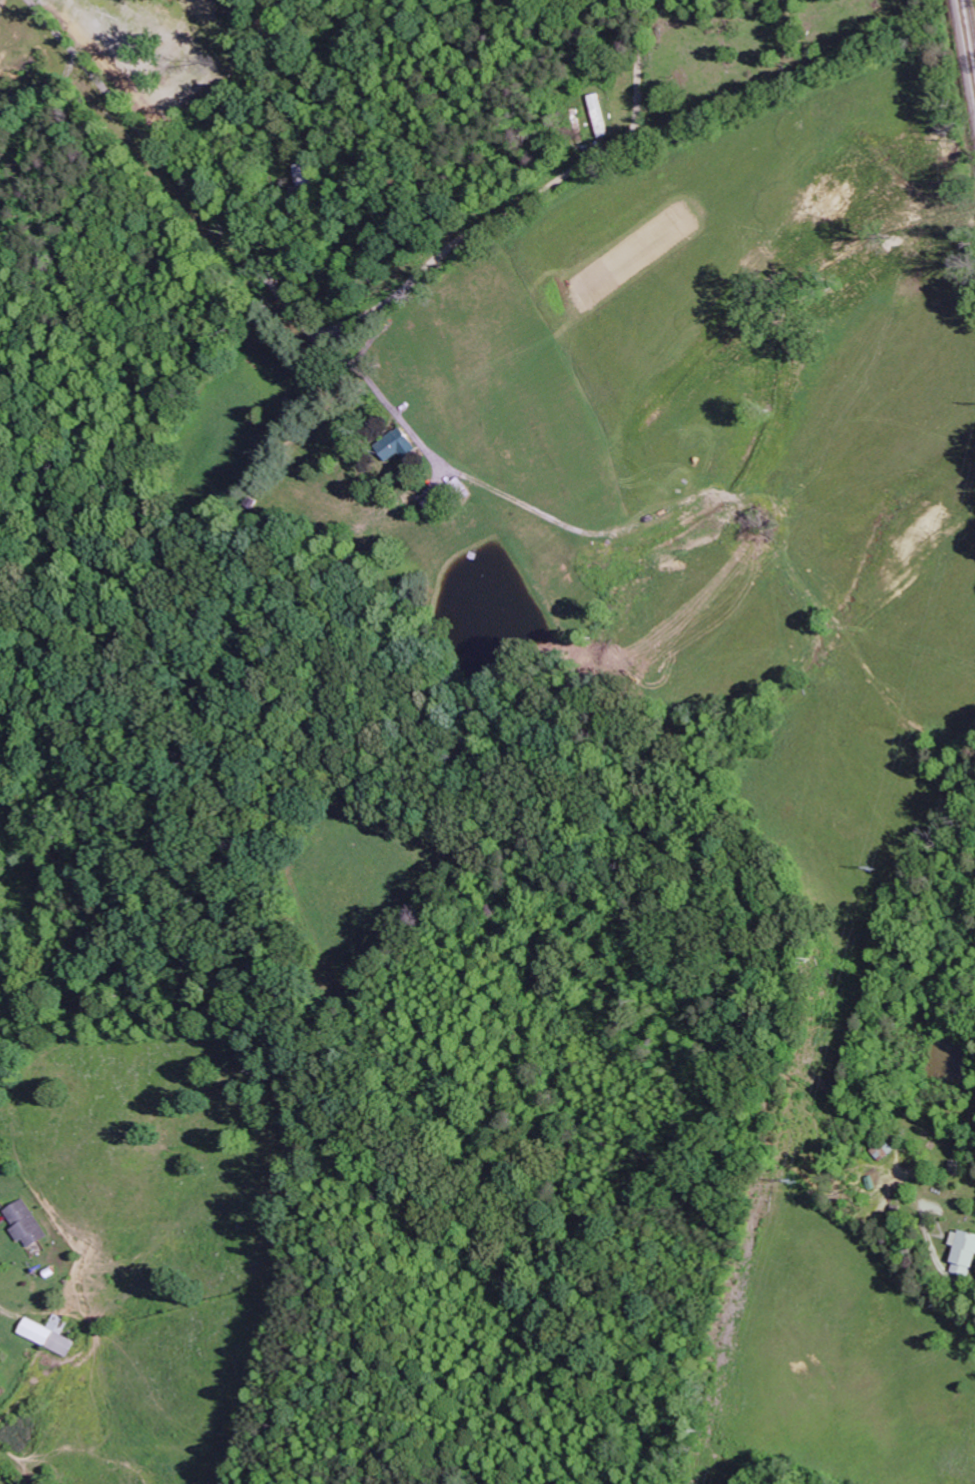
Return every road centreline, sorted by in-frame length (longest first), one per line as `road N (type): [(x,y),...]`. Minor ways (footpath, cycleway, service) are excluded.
road 1 (residential): [(325,350),(27,0)]

